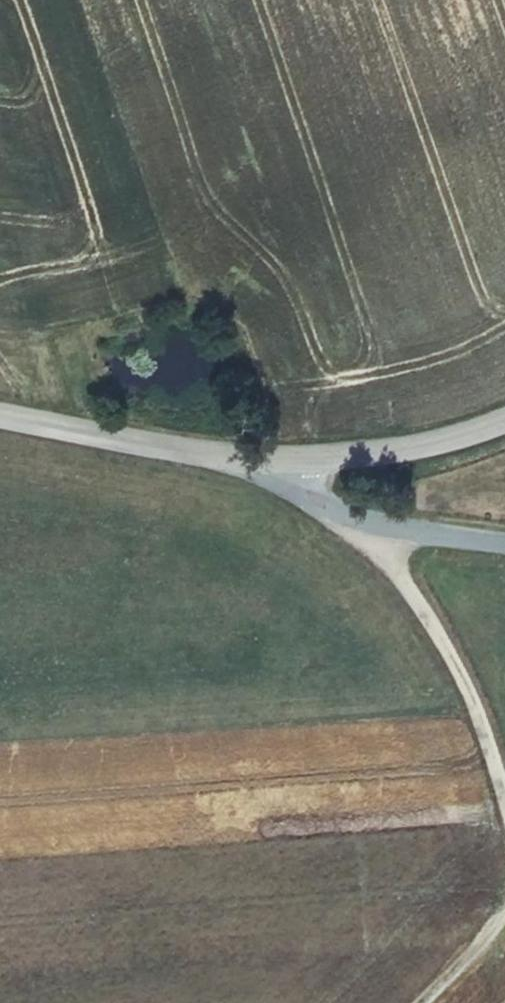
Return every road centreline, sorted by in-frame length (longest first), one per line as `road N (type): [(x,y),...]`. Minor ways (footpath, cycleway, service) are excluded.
road 1 (track): [(348,533),(421,619),(469,707),(504,798)]
road 2 (residential): [(504,551),(348,533),(249,468)]
road 3 (residential): [(249,468),(388,467),(504,431)]
road 4 (unclassified): [(0,420),(148,450)]
road 5 (track): [(504,889),(476,934),(408,1002)]

